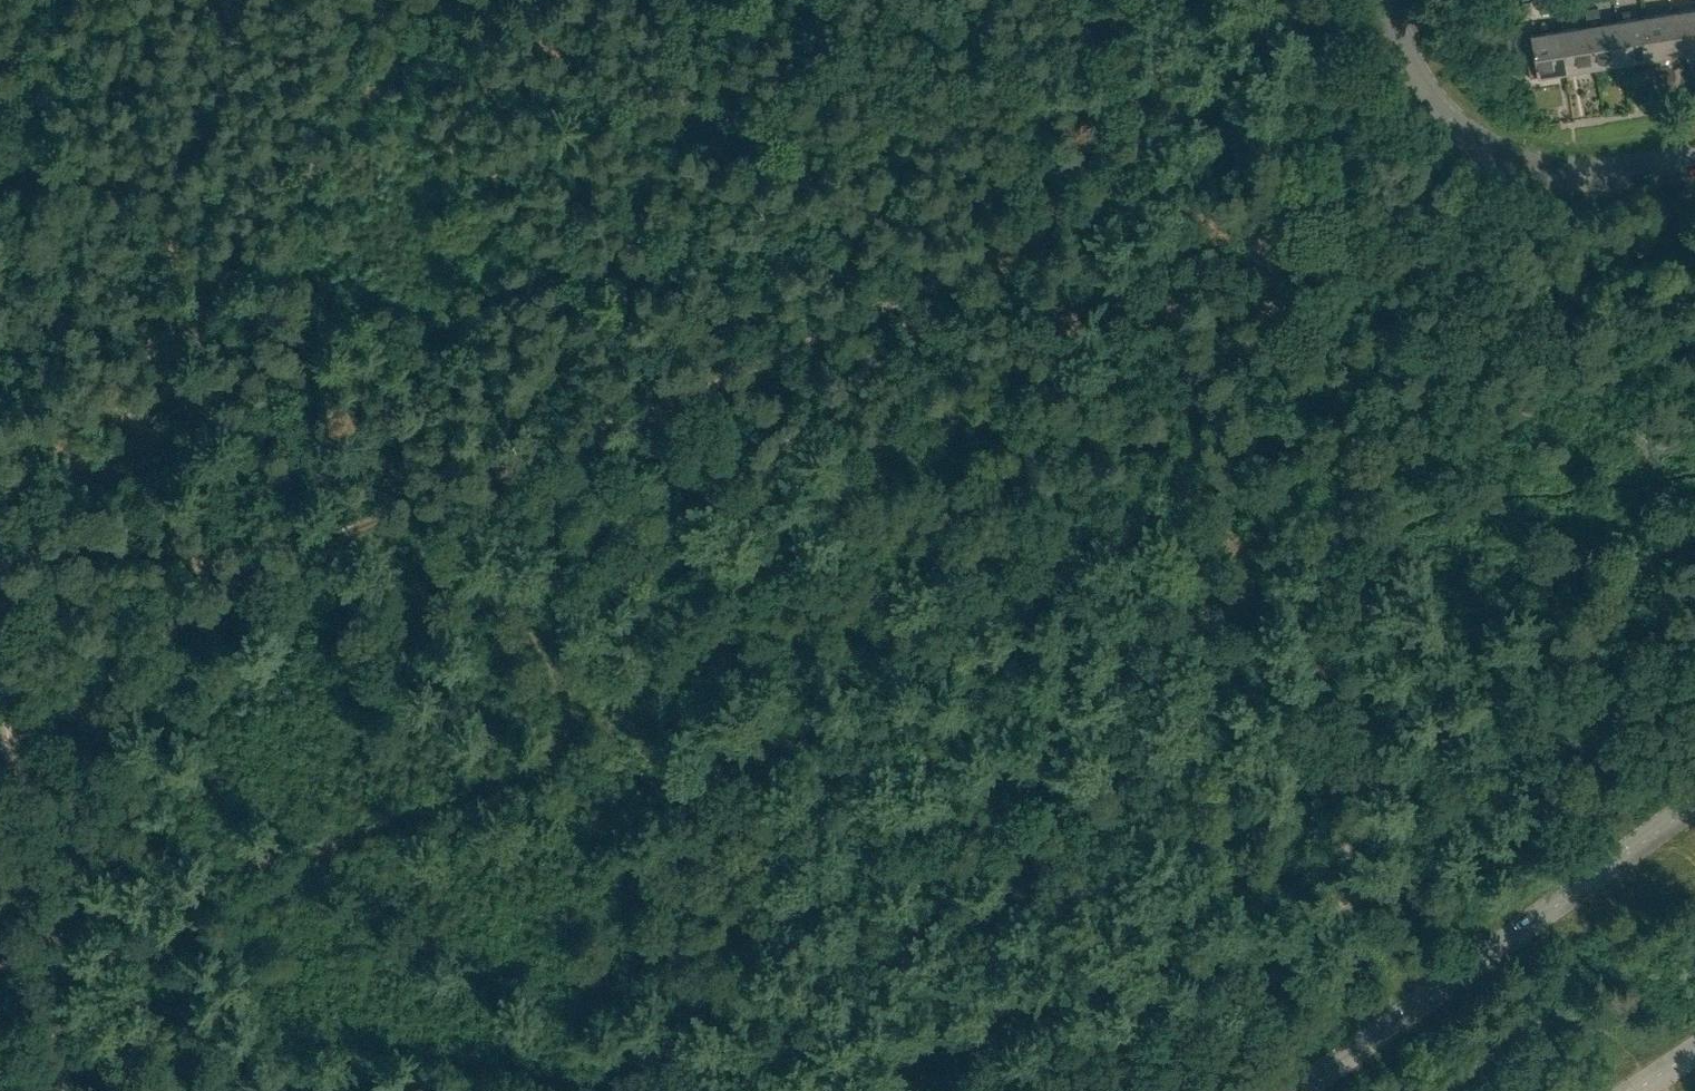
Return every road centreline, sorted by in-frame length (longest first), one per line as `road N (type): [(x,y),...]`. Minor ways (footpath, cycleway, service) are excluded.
road 1 (track): [(1302,0),(1131,163),(1063,216),(828,336),(546,455)]
road 2 (track): [(546,455),(231,587),(176,622),(75,712),(19,742),(2,685)]
road 3 (tertiary): [(1694,803),(1296,1090)]
road 4 (unclassified): [(1694,162),(1605,170),(1513,160),(1457,130),(1416,73),(1389,0)]
road 5 (track): [(19,742),(44,973)]

